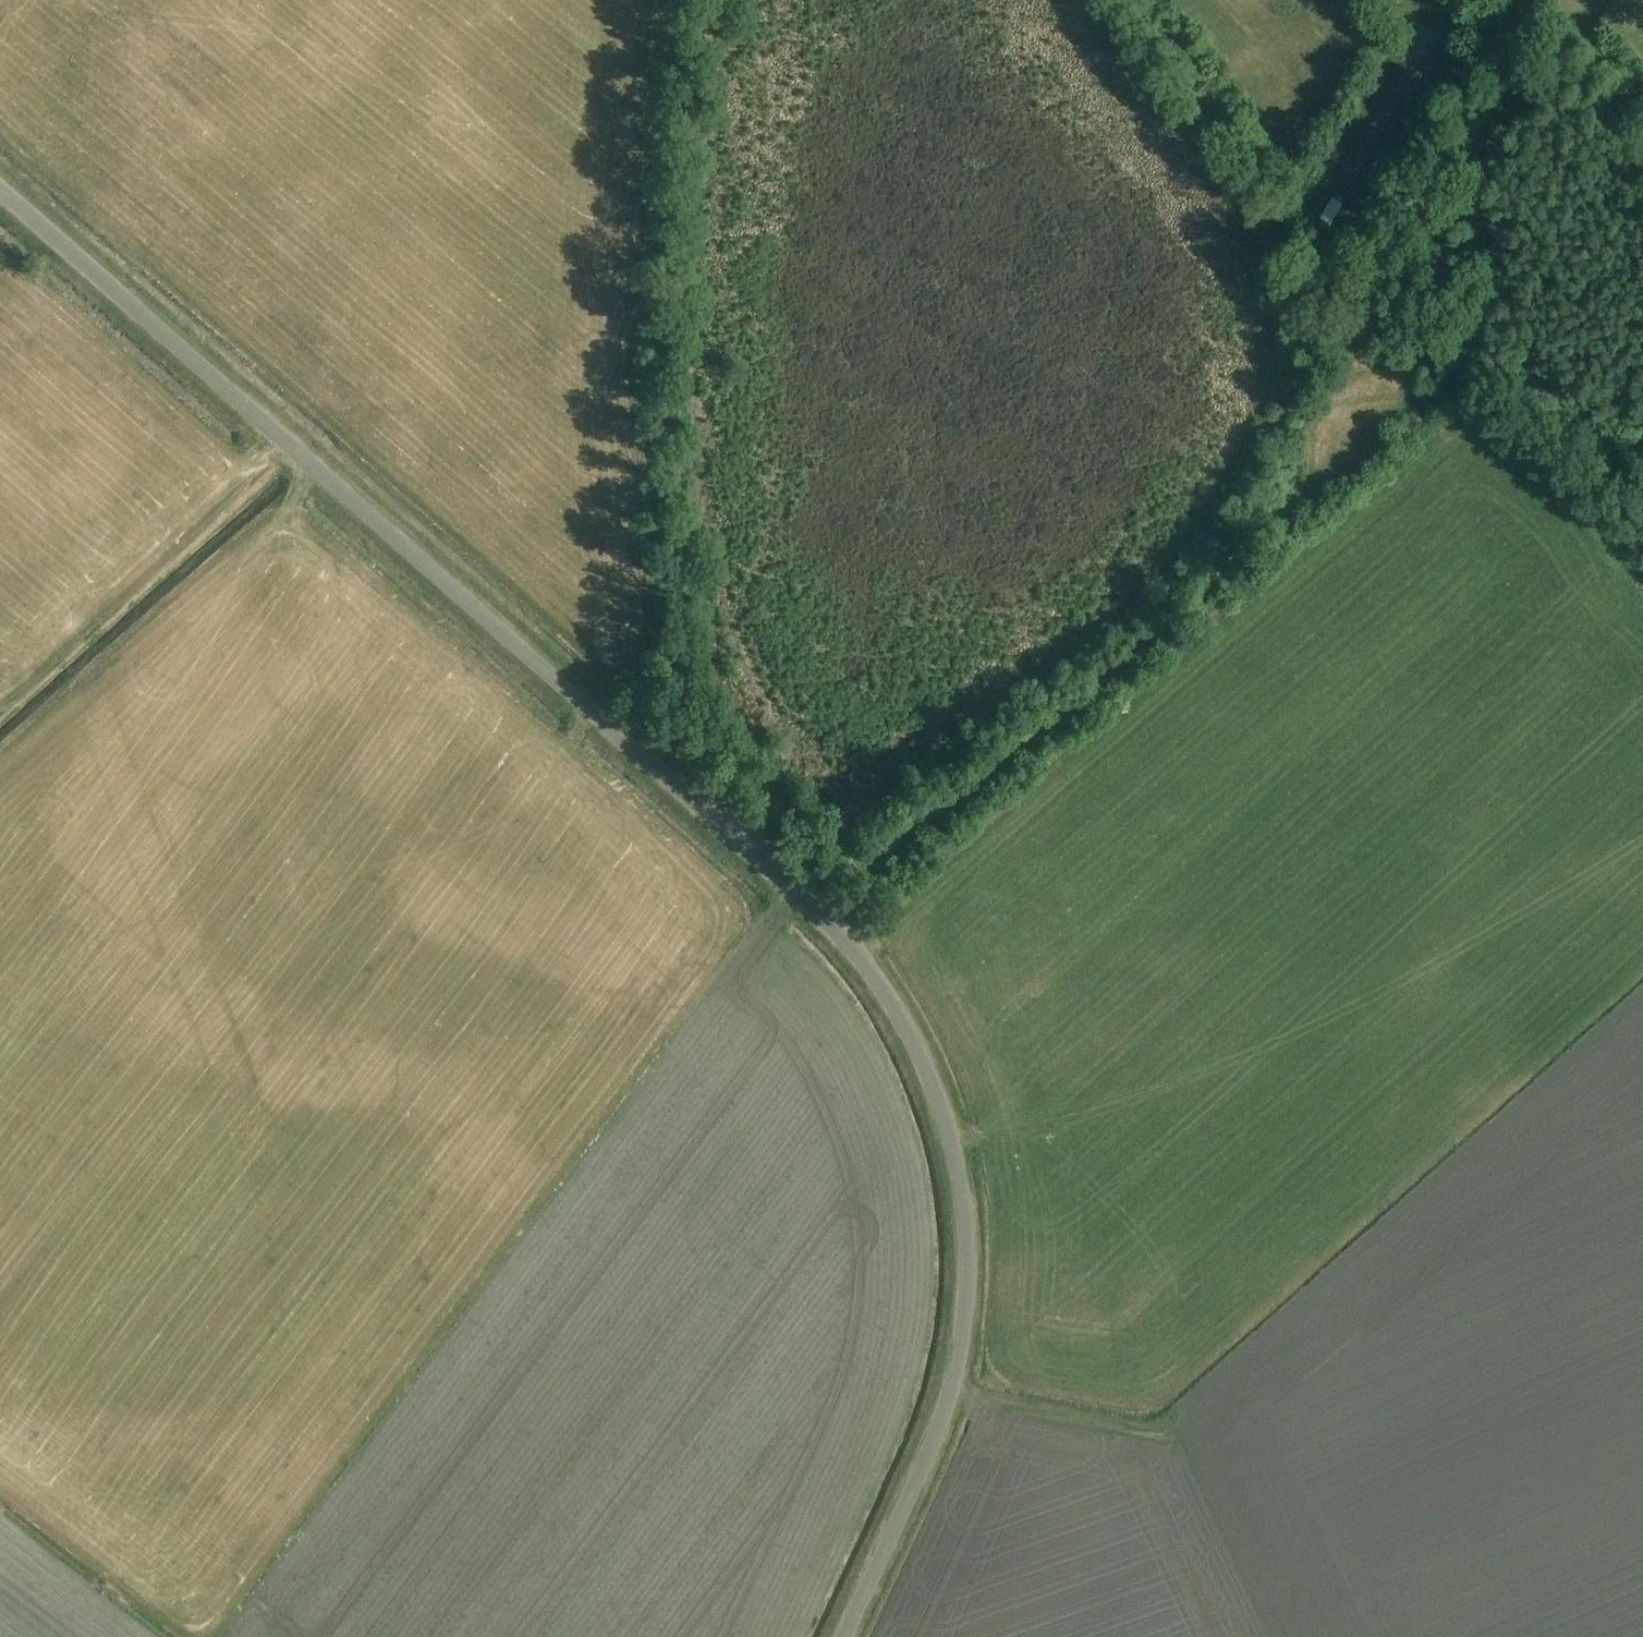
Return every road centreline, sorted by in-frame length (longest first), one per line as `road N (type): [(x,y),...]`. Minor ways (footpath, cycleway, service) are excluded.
road 1 (unclassified): [(841,1636),(924,1461),(963,1342),(963,1205),(950,1132),(897,1011),(869,968),(788,884),(0,188)]
road 2 (track): [(1359,177),(1419,62),(1447,38)]

